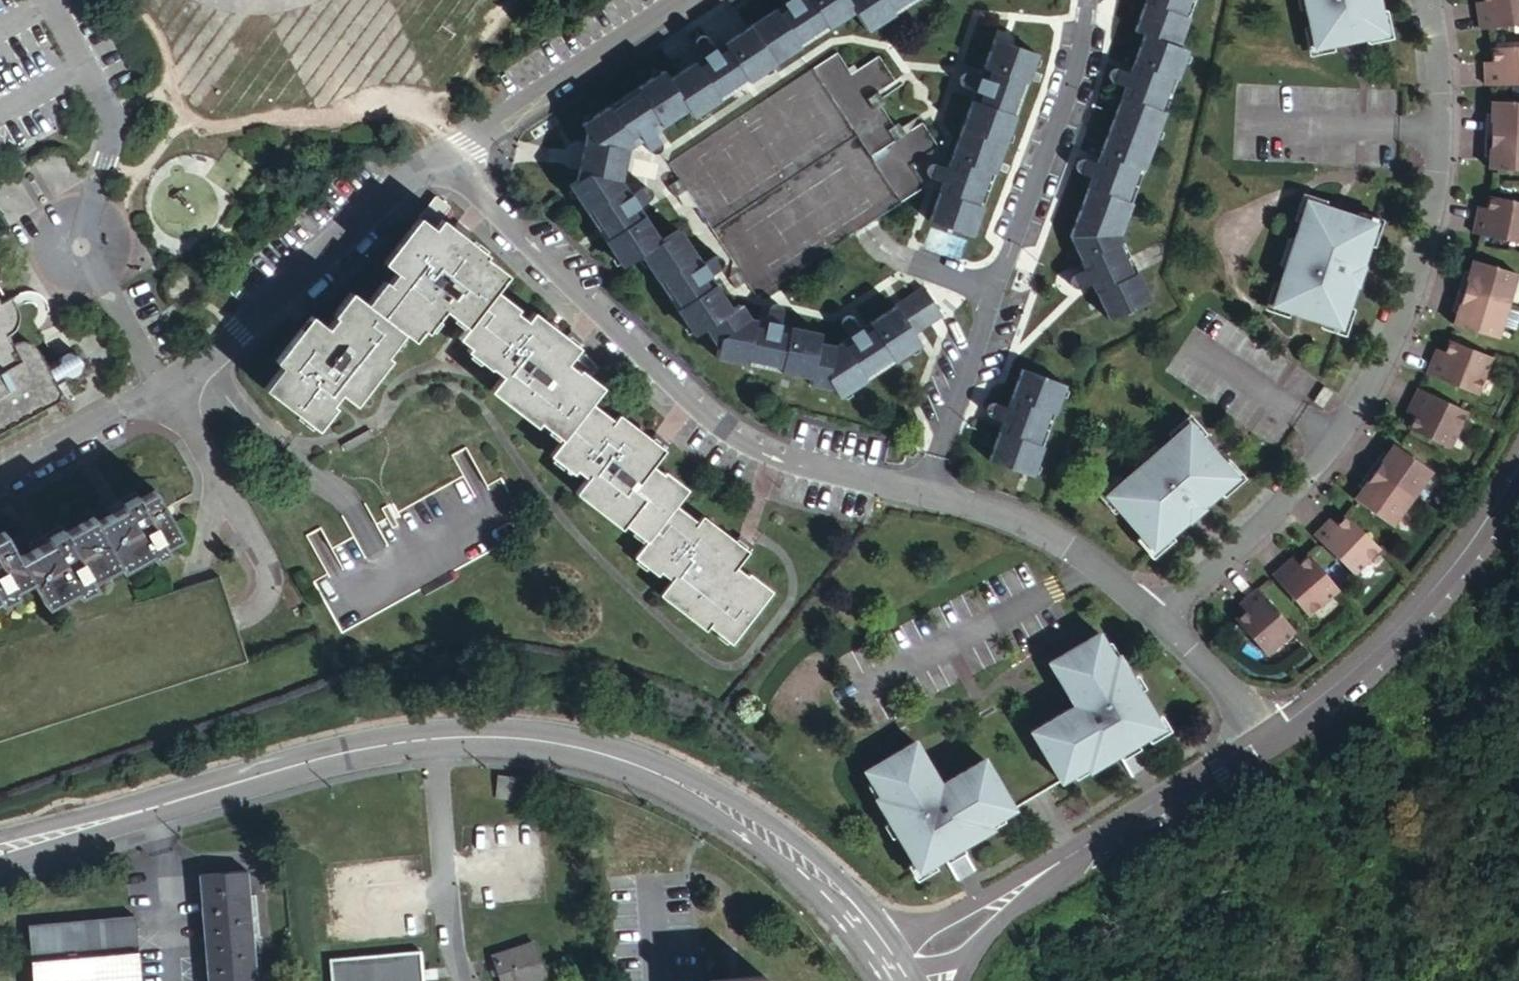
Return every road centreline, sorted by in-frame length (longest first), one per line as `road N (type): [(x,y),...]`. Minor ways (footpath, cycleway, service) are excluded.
road 1 (residential): [(1155,618),(1330,435),(1400,299),(1433,106),(1424,0)]
road 2 (residential): [(443,153),(732,437),(783,462),(925,496)]
road 3 (tertiary): [(644,767),(563,744),(432,739),(170,801)]
road 4 (residential): [(50,0),(116,123),(82,249),(155,395)]
road 5 (residential): [(1268,733),(906,955)]
road 6 (residential): [(155,395),(202,370),(443,153)]
road 7 (residential): [(1518,471),(1462,561),(1388,644),(1268,733)]
road 8 (tertiary): [(906,955),(840,877),(760,815),(702,782),(644,767)]
road 9 (tertiary): [(644,767),(821,896),(883,971)]
road 10 (residential): [(996,289),(1088,0)]
road 11 (residential): [(681,0),(443,153)]
road 12 (residential): [(1155,618),(1099,567),(1024,521),(925,496)]
road 13 (residential): [(925,496),(996,289)]
road 14 (tertiary): [(0,868),(170,801)]
road 15 (residential): [(0,477),(155,395)]
road 16 (tertiary): [(170,801),(0,836)]
road 17 (residential): [(1268,733),(1155,618)]
road 18 (residential): [(865,225),(880,248),(904,261),(996,289)]

